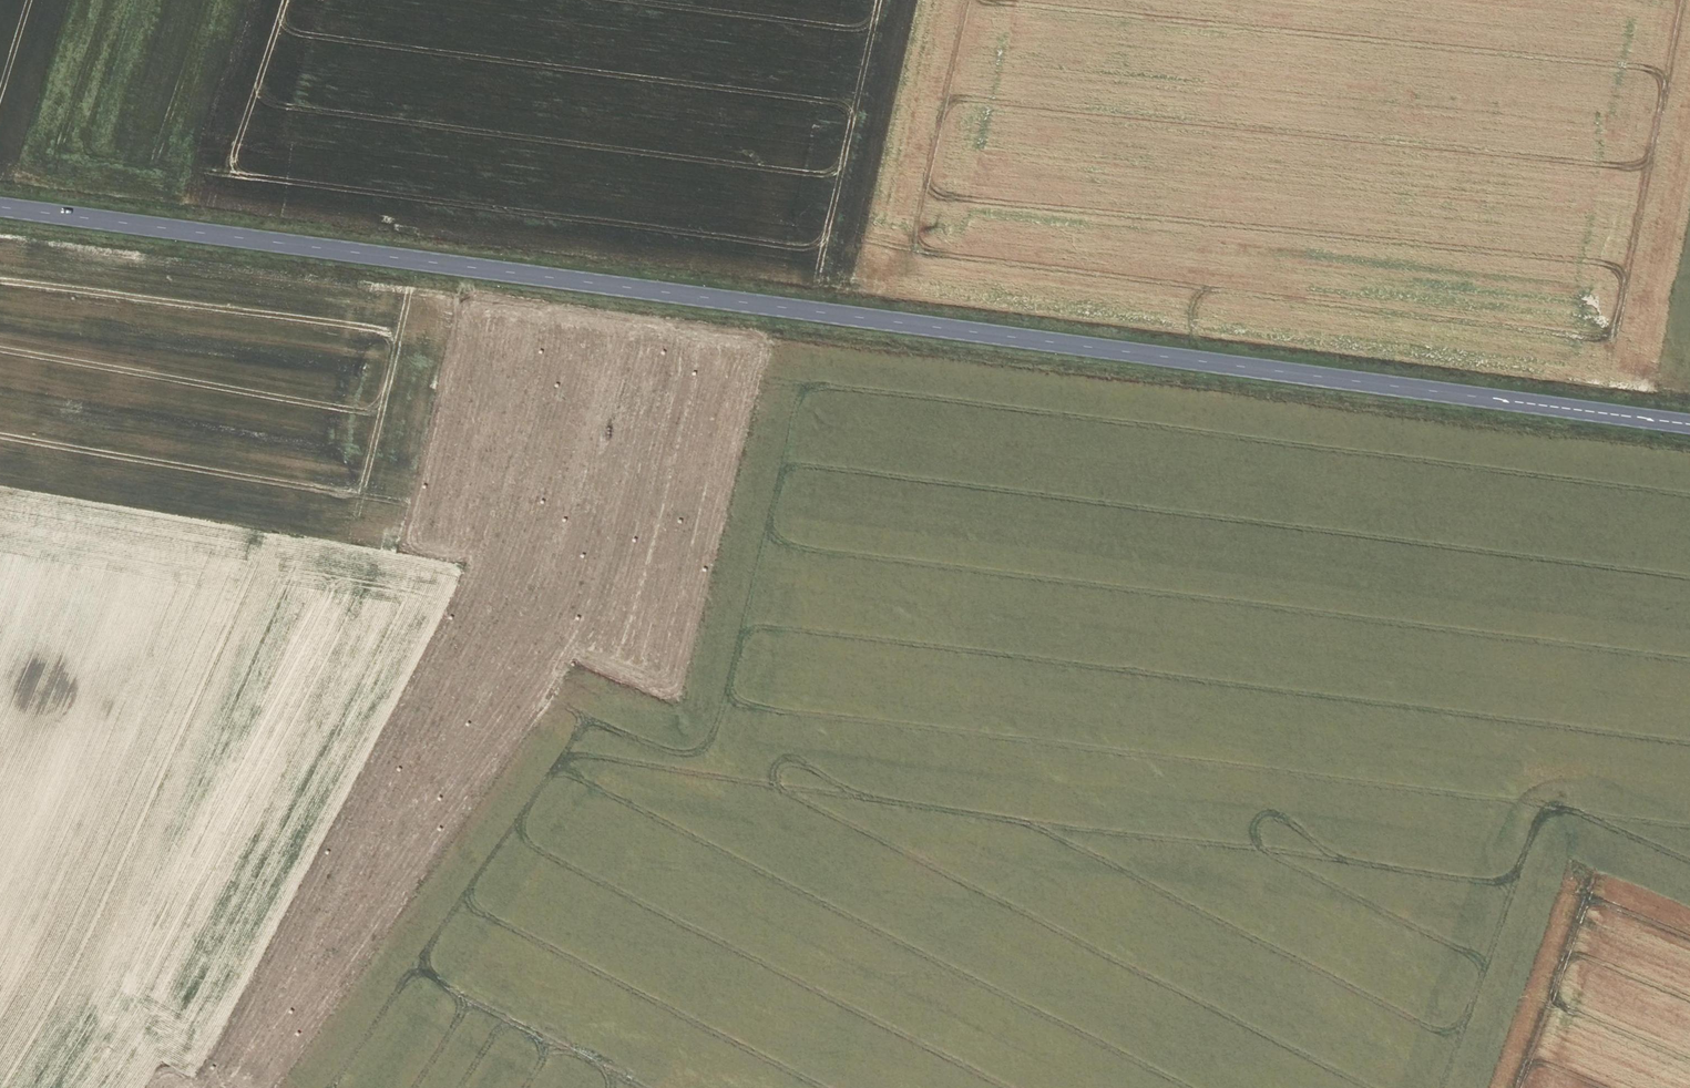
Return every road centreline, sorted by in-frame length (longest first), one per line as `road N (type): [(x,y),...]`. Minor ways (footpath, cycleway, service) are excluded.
road 1 (primary): [(0,207),(1689,424)]

